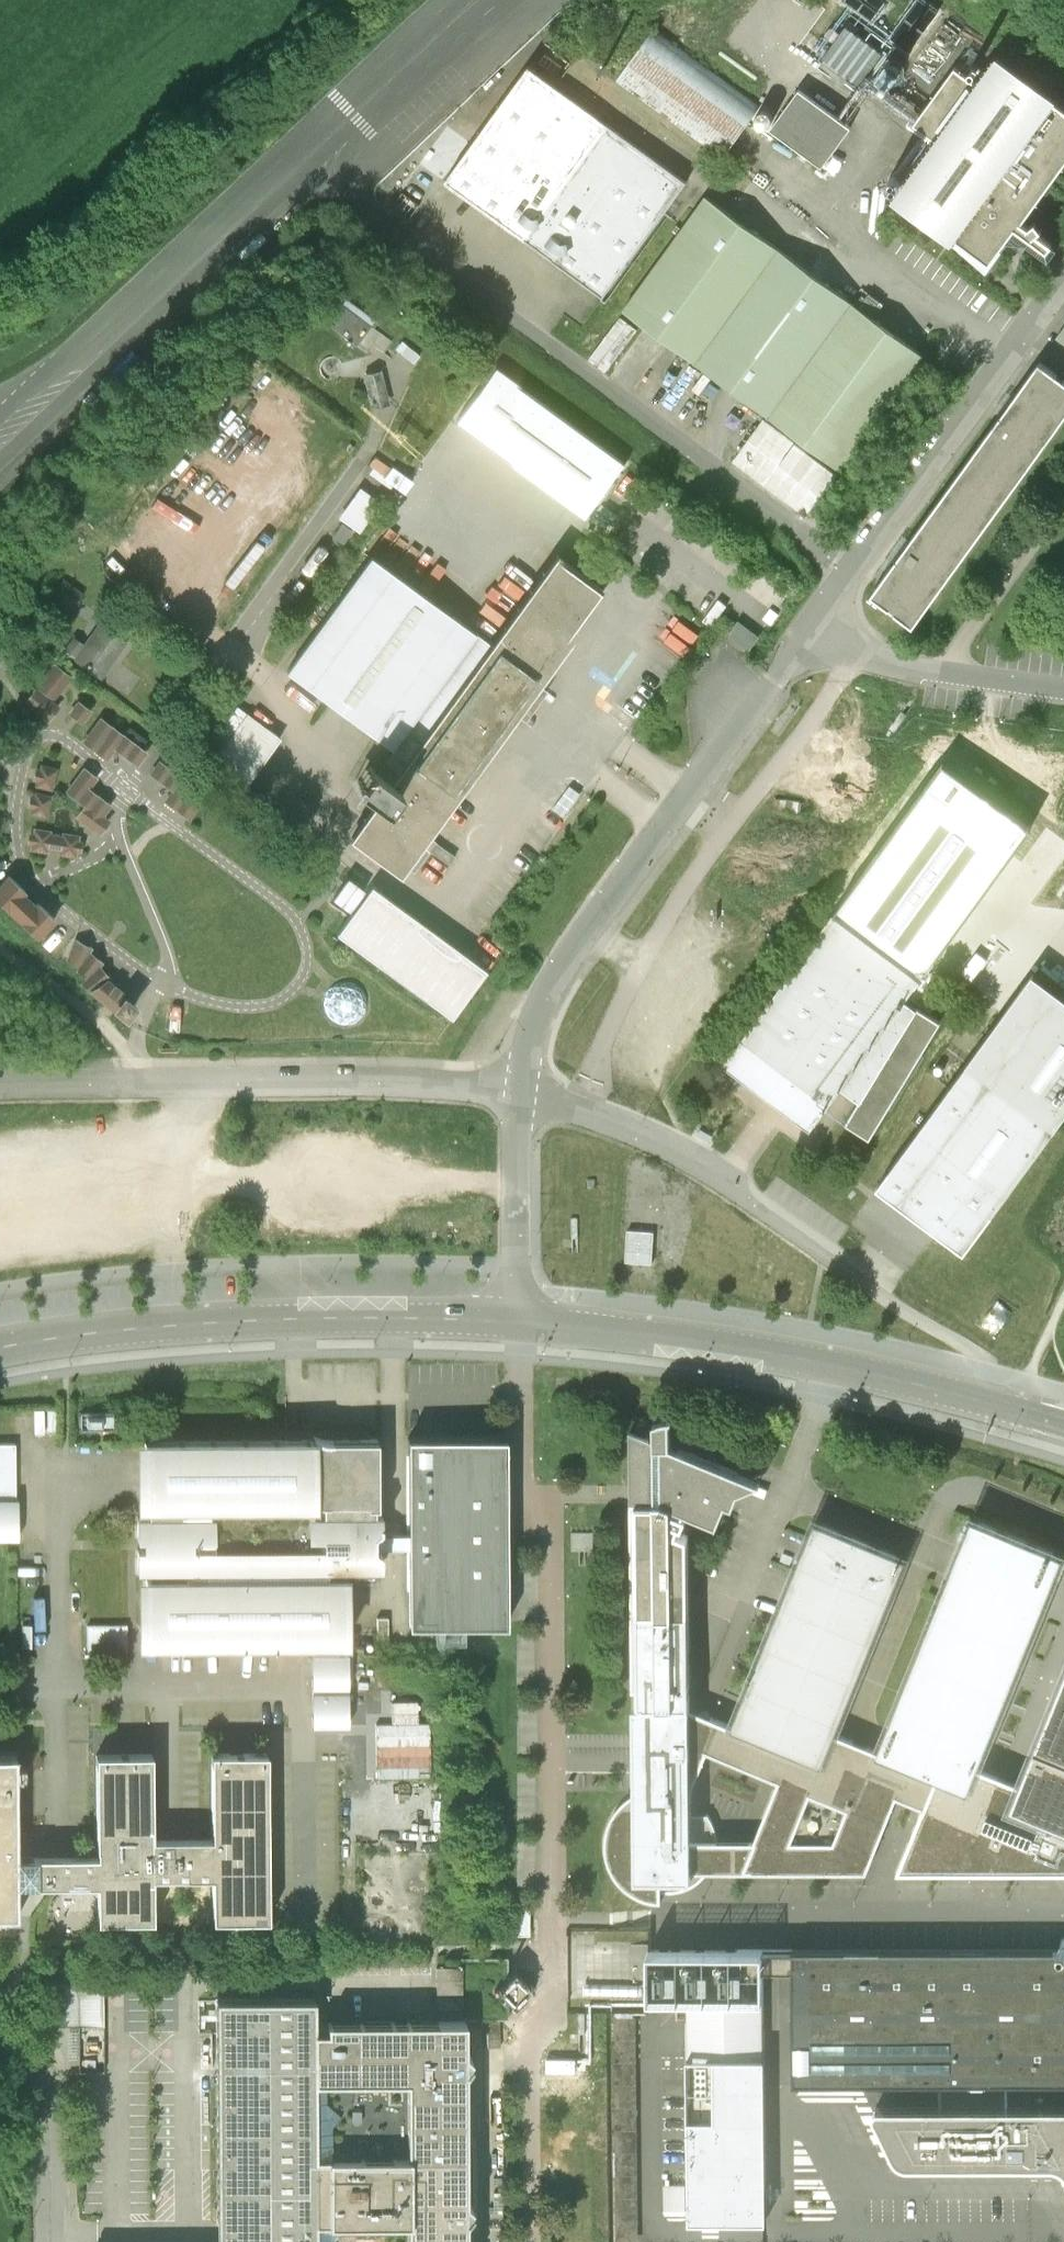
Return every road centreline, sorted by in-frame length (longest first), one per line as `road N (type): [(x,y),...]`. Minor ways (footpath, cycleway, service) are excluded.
road 1 (unclassified): [(521,1091),(536,1016),(573,949),(820,621)]
road 2 (tertiary): [(517,1322),(803,1358),(1063,1423)]
road 3 (unclassified): [(521,1091),(375,1081),(0,1090)]
road 4 (tertiary): [(0,1348),(232,1321),(517,1322)]
road 5 (unclassified): [(820,621),(1063,282)]
road 6 (unclassified): [(859,1271),(657,1139),(521,1091)]
road 7 (unclassified): [(820,621),(892,661),(1063,687)]
road 8 (unclassified): [(517,1322),(521,1091)]
road 9 (unclassified): [(0,2047),(35,2089),(48,2129),(50,2241)]
road 10 (track): [(131,1050),(0,949)]

